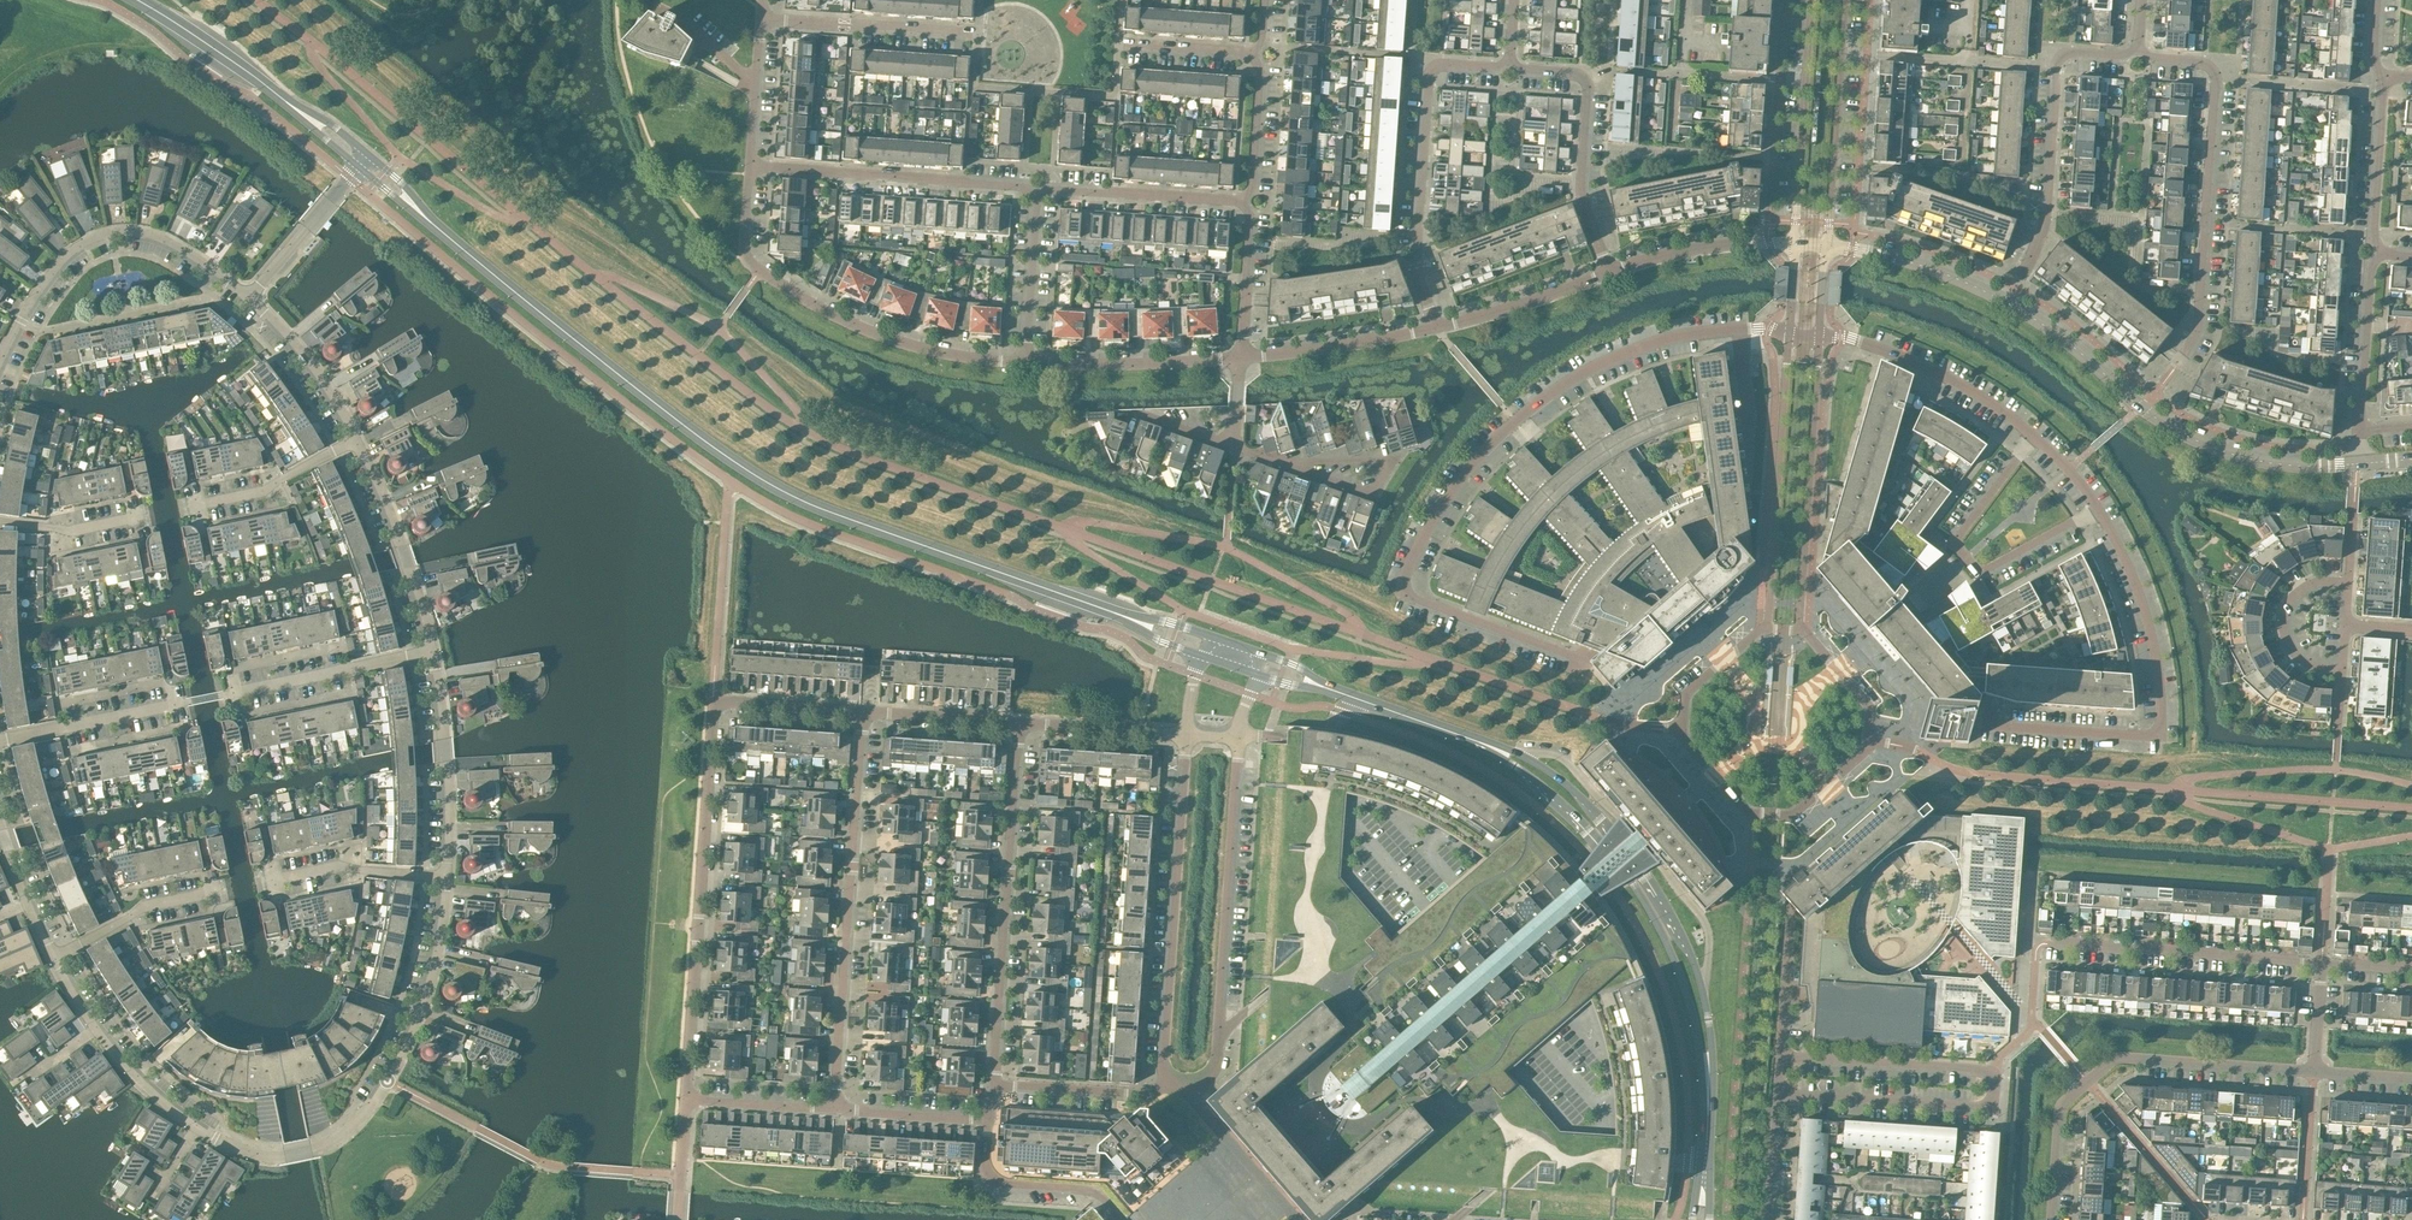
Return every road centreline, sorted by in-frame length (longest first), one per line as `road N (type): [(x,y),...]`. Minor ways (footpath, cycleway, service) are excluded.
road 1 (tertiary): [(1124,617),(770,484),(438,229)]
road 2 (residential): [(1583,662),(1407,597),(1403,584),(1423,534),(1486,450),(1578,376),(1678,338),(1789,334)]
road 3 (residential): [(1766,628),(1685,692),(1680,729),(1745,811),(1787,816),(1867,750),(1871,708),(1799,630)]
road 4 (residential): [(1982,702),(1989,726),(2162,737),(2149,625),(2096,508)]
road 5 (tertiary): [(1708,1075),(1711,1048),(1694,965),(1645,872),(1551,773),(1483,743)]
road 6 (tertiary): [(1483,743),(1565,805),(1630,881),(1674,958),(1708,1075)]
road 7 (residential): [(2356,463),(2283,464),(2207,445),(2142,407),(2006,298)]
road 8 (residential): [(835,1109),(864,710)]
road 9 (residential): [(1165,1071),(1189,1092),(1213,1069),(1238,737)]
road 10 (residential): [(685,1099),(717,703)]
road 11 (residential): [(2175,368),(2197,332),(2217,80),(2203,63),(2155,59),(2138,48)]
road 12 (residential): [(2051,1219),(2061,1107),(2117,1058),(2314,1071)]
road 13 (residential): [(1020,723),(994,1084)]
road 14 (residential): [(286,1156),(343,1136),(387,1081),(429,991),(446,877)]
road 15 (residential): [(1435,329),(1416,270),(1429,76),(1441,64),(1509,61)]
road 16 (residential): [(1186,735),(1165,1071)]
road 17 (residential): [(2006,298),(2046,222),(2060,58),(2122,57),(2138,48)]
road 18 (residential): [(0,361),(60,261),(110,233),(166,240),(248,297)]
road 19 (residential): [(2031,435),(1954,541),(1978,571),(2096,508)]
road 20 (residential): [(1789,334),(1766,628)]
road 21 (residential): [(1799,630),(1818,336)]
road 22 (residential): [(1038,197),(1024,187),(750,165)]
road 23 (residential): [(760,270),(869,331),(963,356),(1026,362)]
road 24 (residential): [(1609,271),(1580,193),(1588,87),(1578,74),(1509,61)]
road 25 (residential): [(2048,944),(2321,963)]
road 26 (residential): [(1778,1093),(1986,1108),(1993,1101),(1989,1072)]
road 27 (residential): [(1826,245),(1844,0)]
road 28 (residential): [(1778,1093),(1781,1057),(1989,1072)]
road 29 (residential): [(1811,0),(1794,241)]
road 30 (residential): [(1818,336),(1846,338),(1952,378),(2031,435)]
road 31 (residential): [(446,877),(446,760),(431,650)]
road 32 (residential): [(431,650),(393,522),(357,440)]
road 33 (residential): [(1026,362),(1241,358)]
road 34 (residential): [(223,695),(431,650)]
road 35 (residential): [(760,20),(972,32)]
road 36 (residential): [(1243,202),(1051,190),(1038,197)]
road 37 (residential): [(987,1119),(984,1165),(995,1180),(1093,1191),(1123,1219)]
road 38 (residential): [(1241,358),(1435,329)]
road 39 (residential): [(0,740),(185,703)]
road 40 (residential): [(1609,271),(1714,247),(1794,241)]
road 41 (residential): [(1165,1071),(1156,1091),(1142,1096),(994,1084)]
road 42 (residential): [(1435,329),(1609,271)]
road 43 (residential): [(2359,431),(2372,267),(2382,252)]
road 44 (residential): [(357,440),(290,339),(248,297)]
road 45 (residential): [(2382,252),(2373,233),(2384,76)]
road 46 (residential): [(54,956),(148,909),(219,894)]
road 47 (tertiary): [(281,98),(137,0)]
road 48 (residential): [(248,297),(359,168)]
road 49 (residential): [(1186,735),(1020,723)]
road 50 (tertiary): [(1483,743),(1326,688)]
road 51 (residential): [(1026,362),(1038,197)]
road 52 (residential): [(207,503),(262,492),(357,440)]
road 53 (residential): [(284,877),(329,868),(446,877)]
road 54 (residential): [(2342,667),(2299,655),(2285,620),(2310,586),(2348,584)]
road 55 (residential): [(1241,358),(1249,216),(1243,202)]
road 56 (residential): [(1020,723),(864,710)]
road 57 (residential): [(987,1119),(835,1109)]
road 58 (residential): [(1243,202),(1251,188),(1260,67),(1254,54)]
road 59 (residential): [(835,1109),(685,1099)]
road 60 (residential): [(864,710),(717,703)]
road 61 (residential): [(750,165),(760,20)]
road 62 (residential): [(0,522),(70,531),(138,518)]
road 63 (residential): [(195,1128),(136,1078),(97,1030)]
road 64 (residential): [(1280,463),(1372,494),(1392,459)]
road 65 (residential): [(1123,44),(1254,54)]
road 66 (residential): [(2006,298),(1885,254)]
road 67 (residential): [(1769,1219),(1778,1093)]
road 68 (residential): [(677,1219),(685,1099)]

